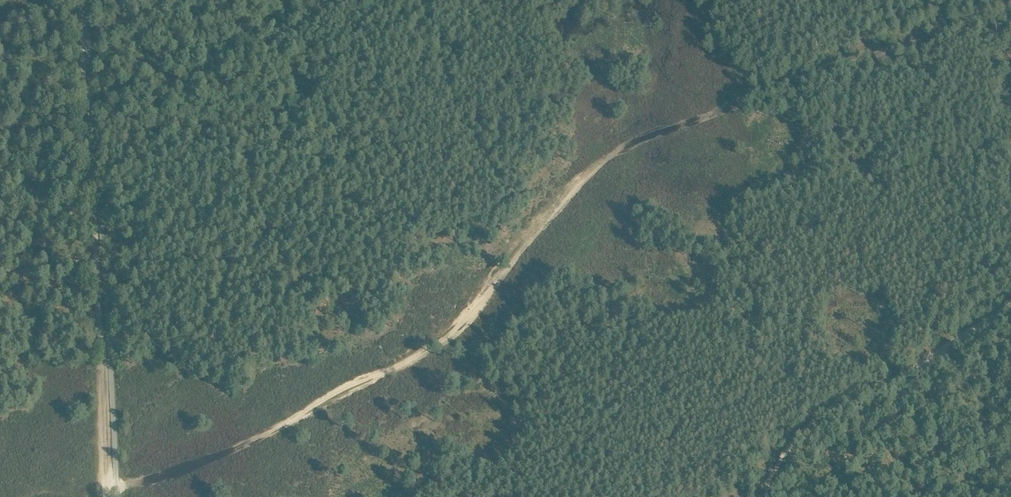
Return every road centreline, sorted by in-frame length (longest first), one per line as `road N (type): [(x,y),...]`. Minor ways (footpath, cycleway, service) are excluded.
road 1 (track): [(110,496),(71,0)]

